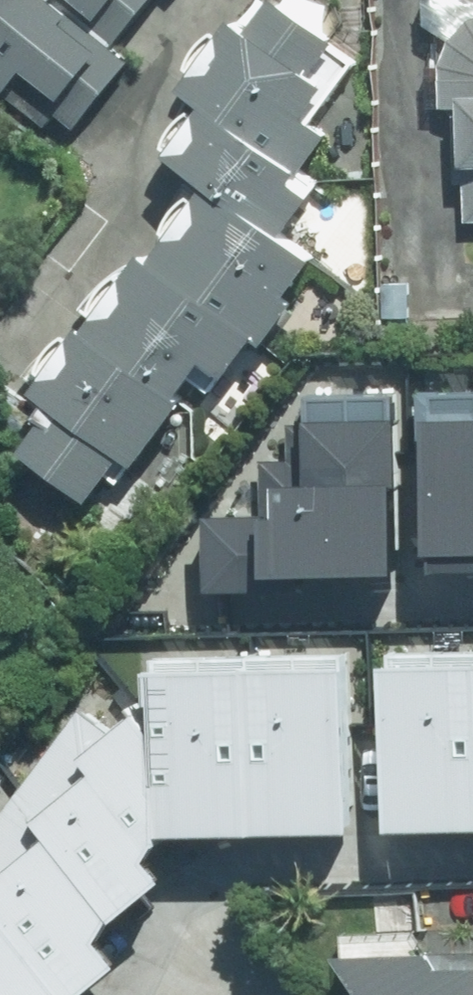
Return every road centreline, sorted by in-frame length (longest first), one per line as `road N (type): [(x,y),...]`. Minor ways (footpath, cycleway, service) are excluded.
road 1 (residential): [(472,857),(191,861),(269,994)]

